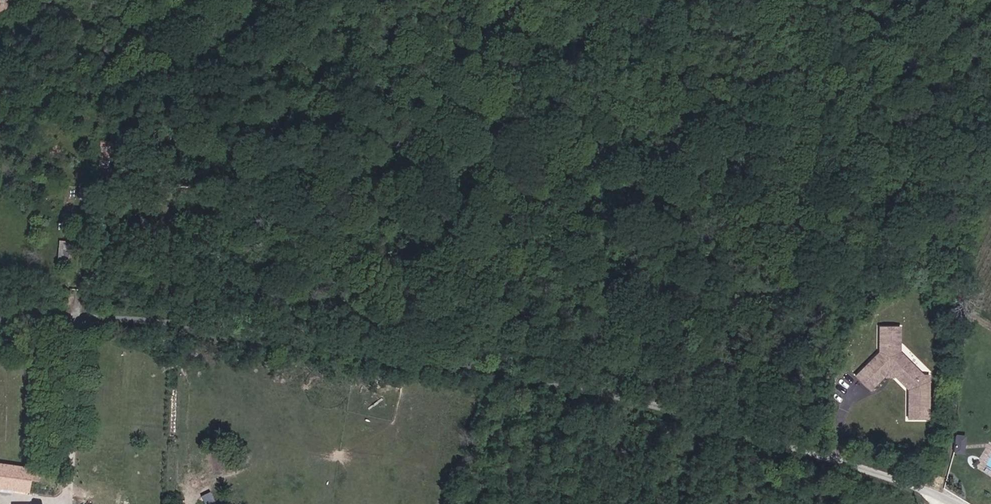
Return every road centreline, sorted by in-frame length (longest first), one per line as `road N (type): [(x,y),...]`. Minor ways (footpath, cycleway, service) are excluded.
road 1 (unclassified): [(0,319),(270,336),(477,368),(746,437),(959,503)]
road 2 (track): [(718,429),(707,379),(592,273),(570,187),(577,96),(626,0)]

